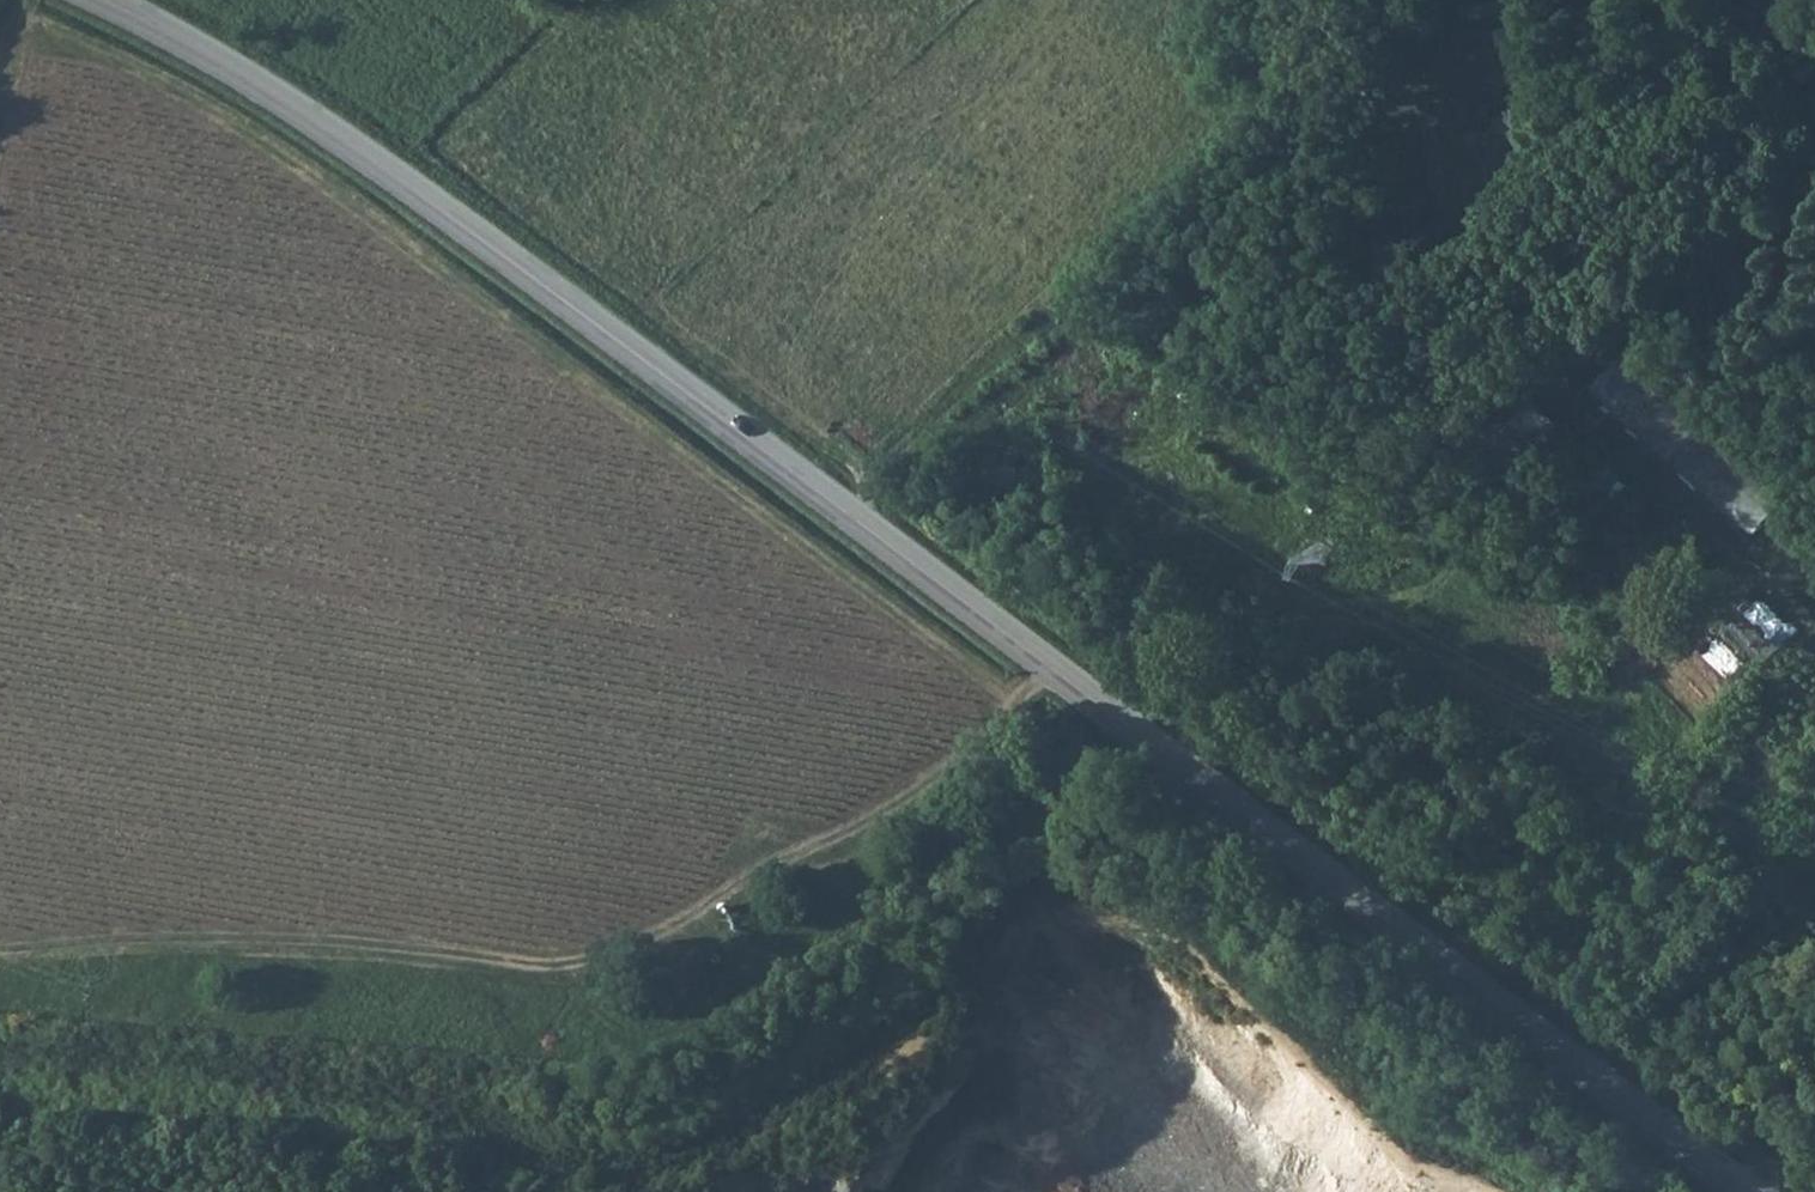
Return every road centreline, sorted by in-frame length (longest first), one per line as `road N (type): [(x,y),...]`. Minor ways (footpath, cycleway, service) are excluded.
road 1 (tertiary): [(95,0),(284,99),(434,201),(1750,1191)]
road 2 (track): [(0,955),(181,939),(320,939),(582,962),(610,956),(705,923),(767,862),(848,834),(1061,677)]

